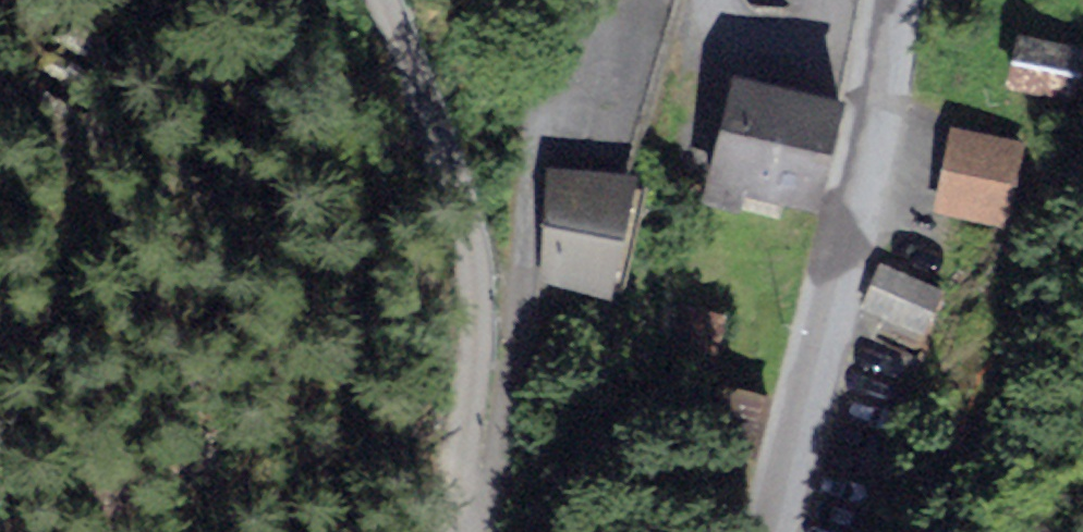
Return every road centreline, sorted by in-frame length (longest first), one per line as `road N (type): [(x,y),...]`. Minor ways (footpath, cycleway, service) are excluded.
road 1 (unclassified): [(386,0),(466,203),(475,263),(478,335),(449,496),(457,531)]
road 2 (tertiary): [(782,531),(902,0)]
road 3 (residential): [(583,0),(548,119),(479,531)]
road 4 (residential): [(841,0),(818,35),(757,48),(727,27),(721,0)]

